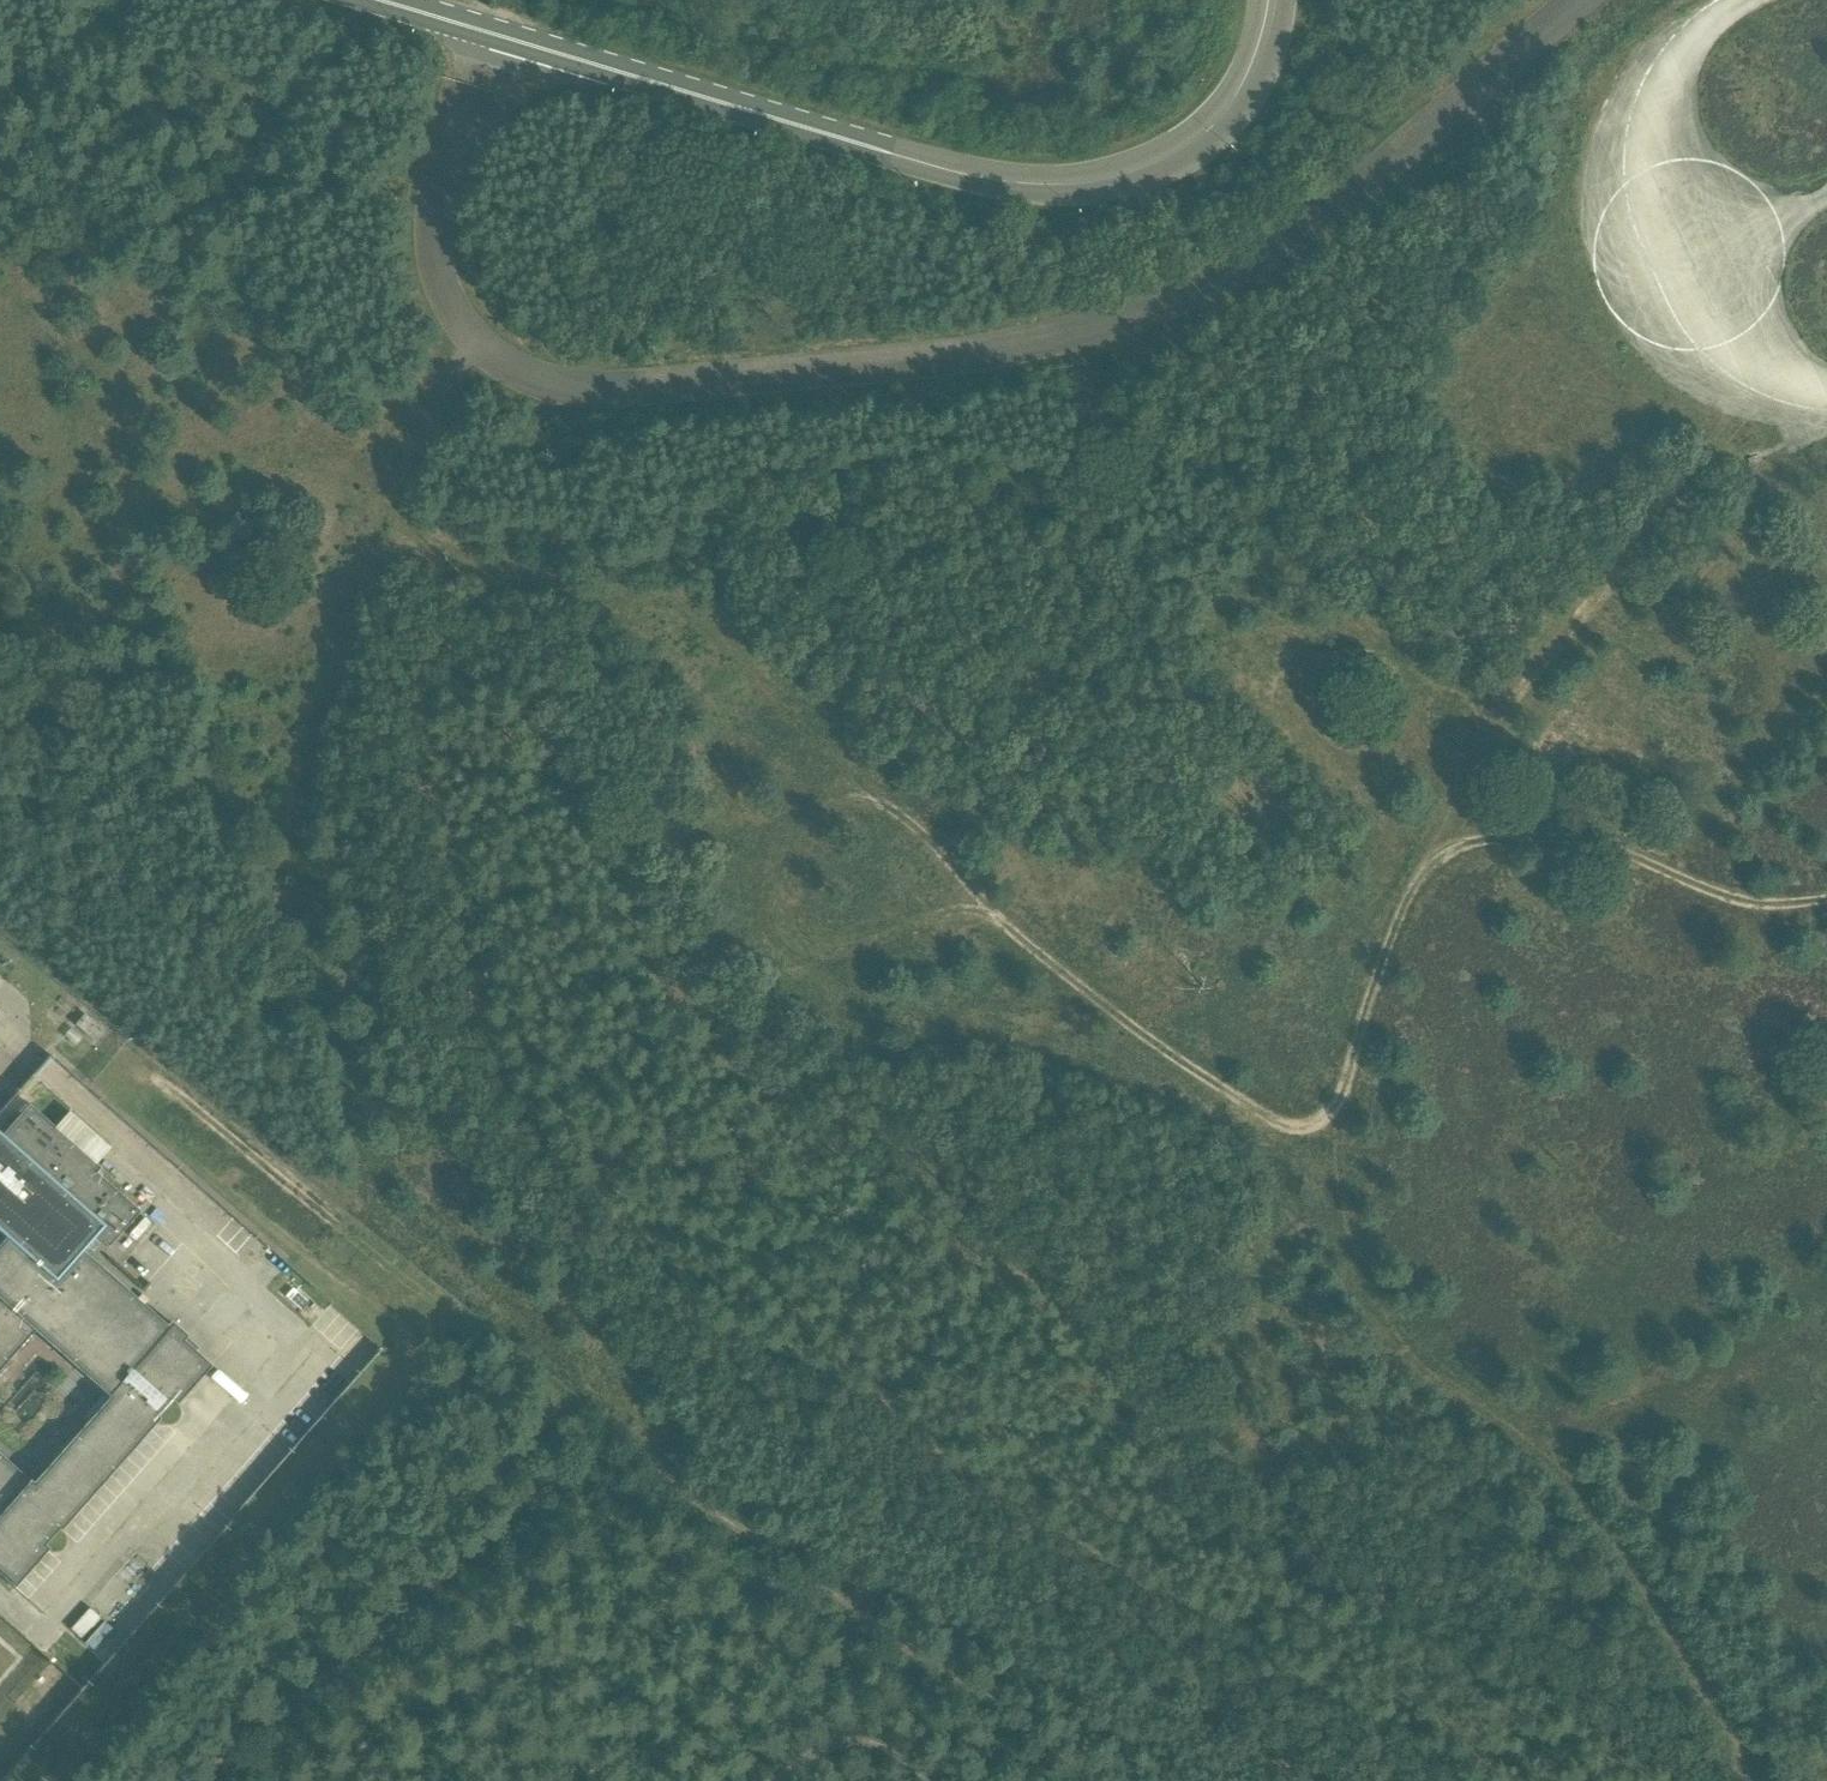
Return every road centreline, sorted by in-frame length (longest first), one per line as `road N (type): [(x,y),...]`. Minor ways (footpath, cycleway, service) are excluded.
road 1 (tertiary): [(1274,0),(1257,62),(1215,125),(1146,169),(1054,186),(945,170),(378,0)]
road 2 (track): [(1128,1780),(607,1410)]
road 3 (track): [(165,1780),(607,1410)]
road 4 (track): [(883,1736),(999,1688)]

